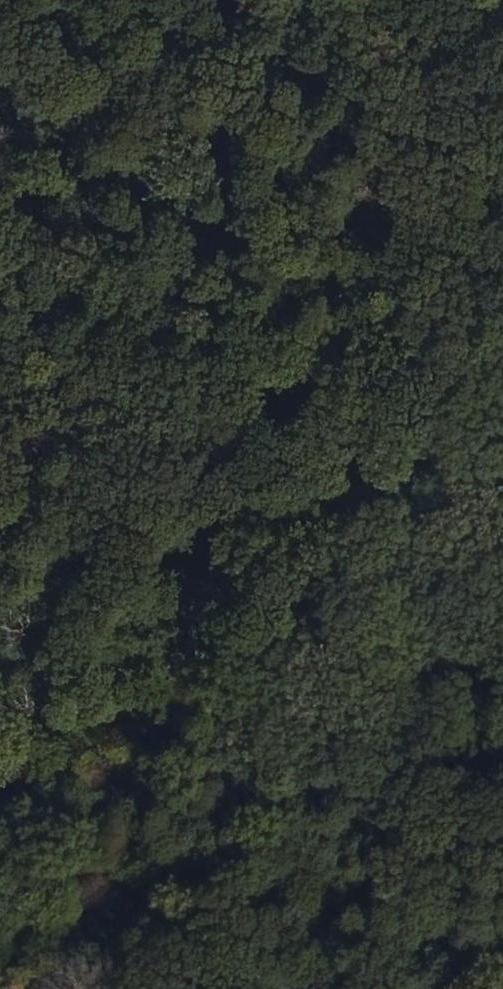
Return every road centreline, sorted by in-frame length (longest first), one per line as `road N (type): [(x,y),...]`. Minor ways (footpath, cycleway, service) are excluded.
road 1 (track): [(502,511),(0,799)]
road 2 (track): [(502,338),(160,316),(0,241)]

